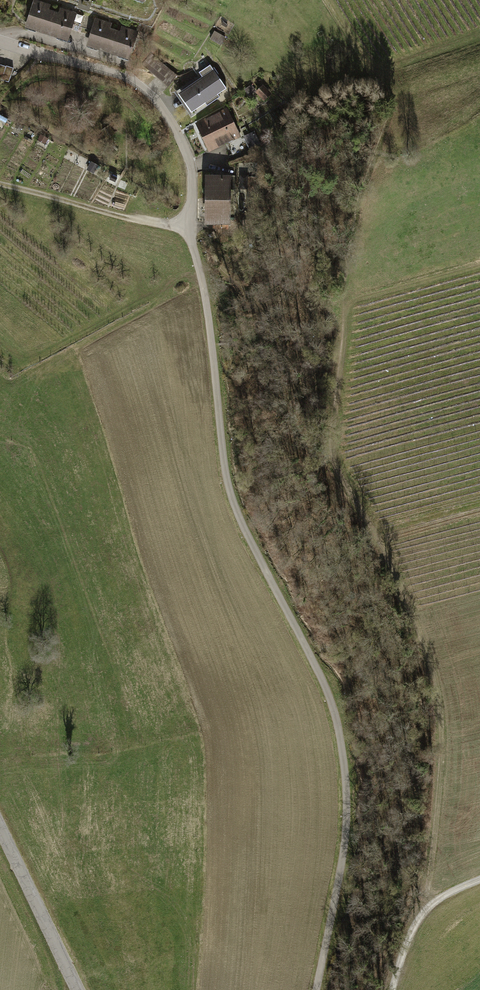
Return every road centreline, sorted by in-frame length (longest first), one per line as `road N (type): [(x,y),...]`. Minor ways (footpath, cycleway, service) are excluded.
road 1 (track): [(192,236),(225,475),(332,704),(347,799),(314,989)]
road 2 (residential): [(0,44),(123,81),(164,102),(187,136),(198,189),(192,236)]
road 3 (track): [(0,182),(192,236)]
road 4 (tertiary): [(0,830),(78,989)]

